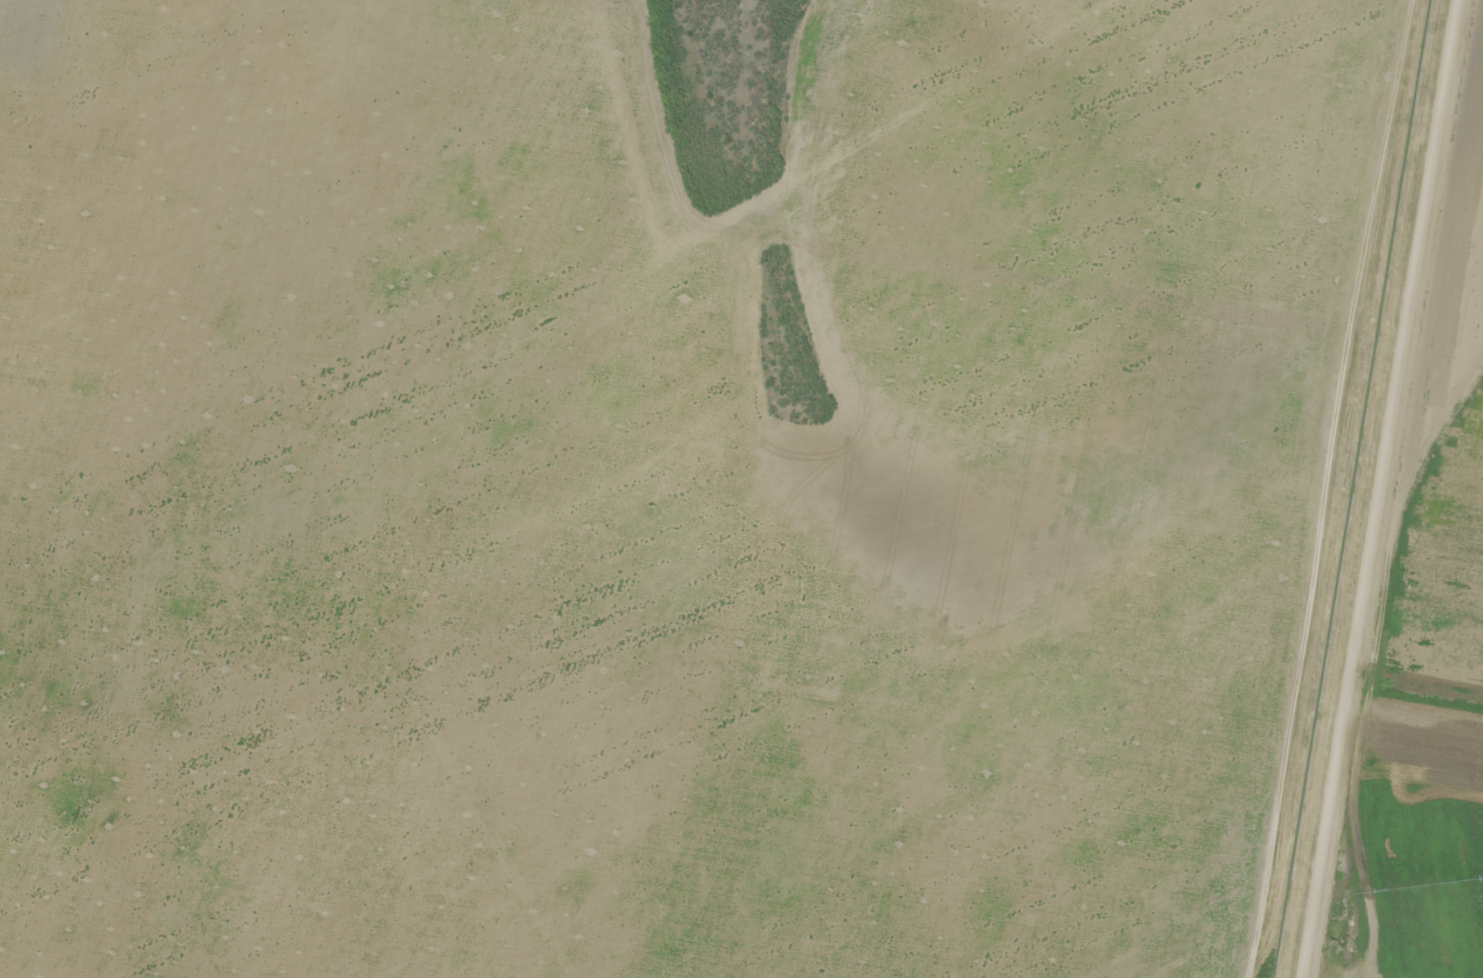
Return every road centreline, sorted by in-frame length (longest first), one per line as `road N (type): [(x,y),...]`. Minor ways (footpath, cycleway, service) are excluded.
road 1 (residential): [(1297,977),(1461,0)]

